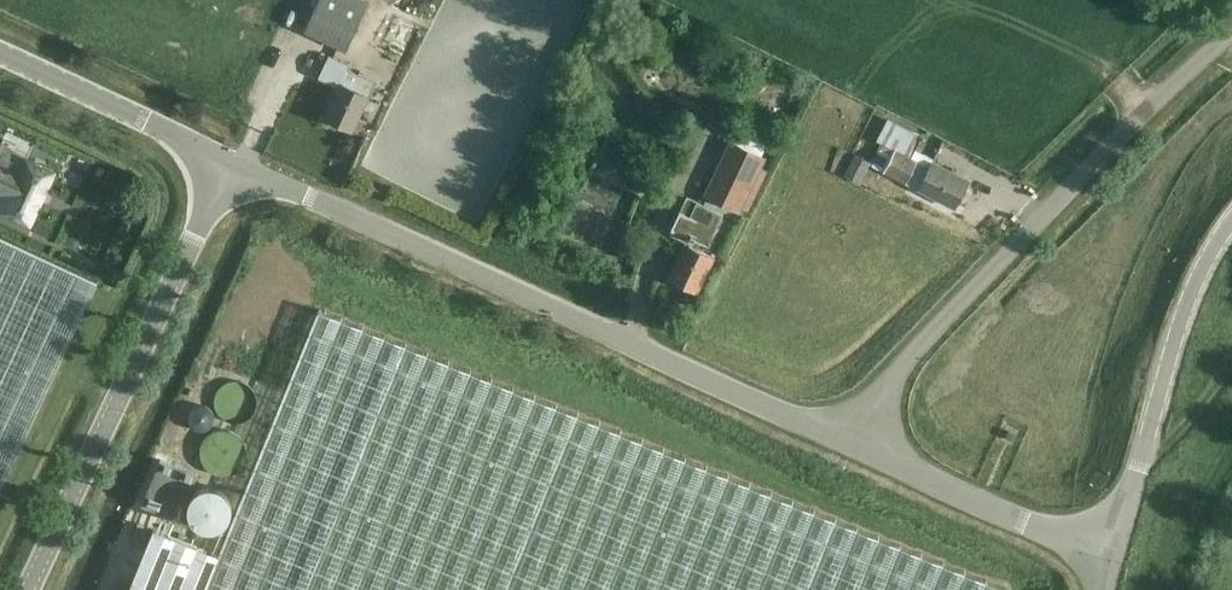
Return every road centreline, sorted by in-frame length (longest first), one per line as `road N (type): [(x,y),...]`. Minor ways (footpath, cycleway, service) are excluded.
road 1 (unclassified): [(856,445),(232,165)]
road 2 (unclassified): [(856,445),(912,352),(1140,114),(1231,36)]
road 3 (unclassified): [(30,589),(232,165)]
road 4 (tertiary): [(1231,224),(1181,320),(1110,560)]
road 5 (unclassified): [(1110,560),(856,445)]
road 6 (unclassified): [(232,165),(0,56)]
road 7 (track): [(1231,369),(1144,453)]

